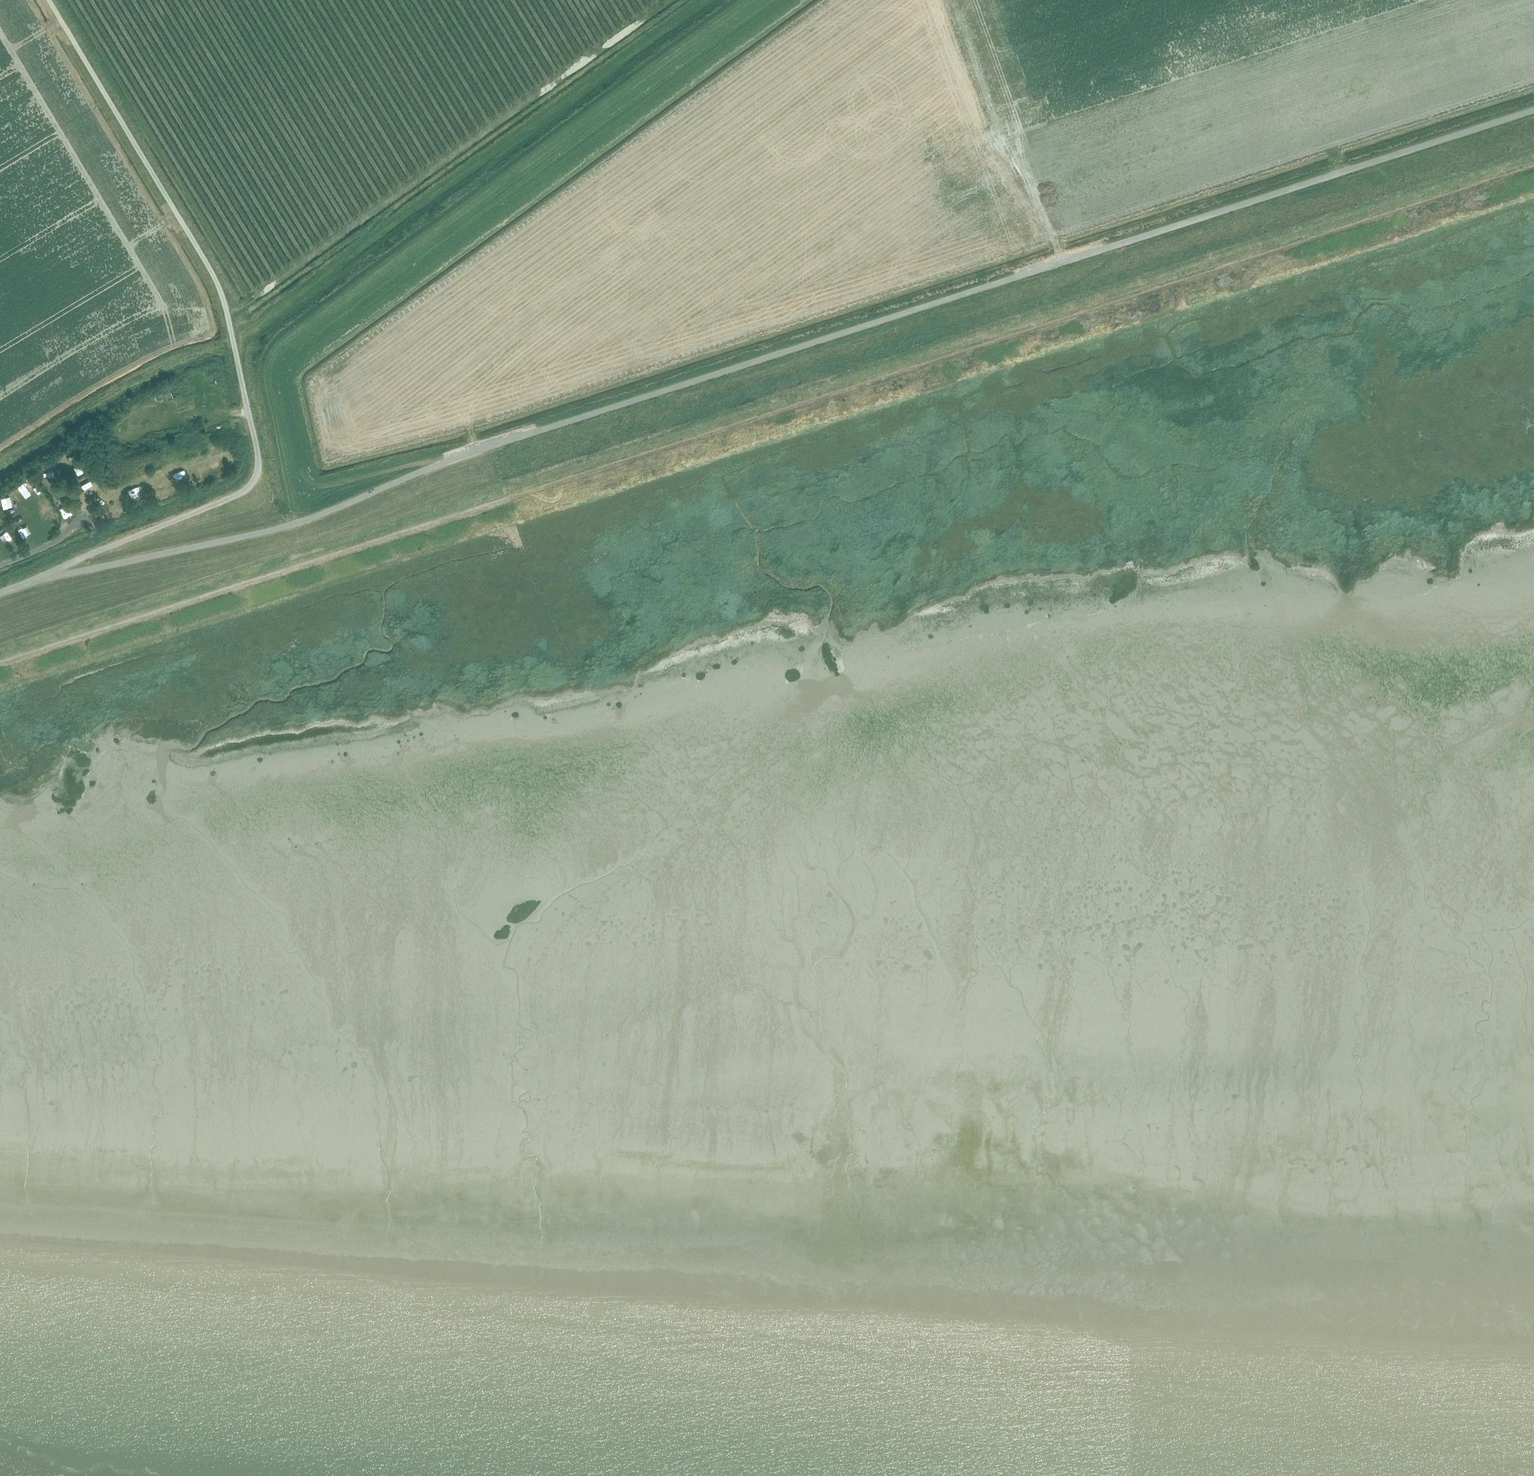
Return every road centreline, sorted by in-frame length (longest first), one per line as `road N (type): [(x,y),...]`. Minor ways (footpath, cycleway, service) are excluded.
road 1 (track): [(1533,169),(0,663)]
road 2 (unclassified): [(45,577),(293,524),(486,447),(1533,111)]
road 3 (track): [(0,464),(153,369),(234,342),(711,0)]
road 4 (unclassified): [(45,577),(216,505),(259,475),(216,277),(48,0)]
road 5 (track): [(300,425),(320,486),(456,459)]

